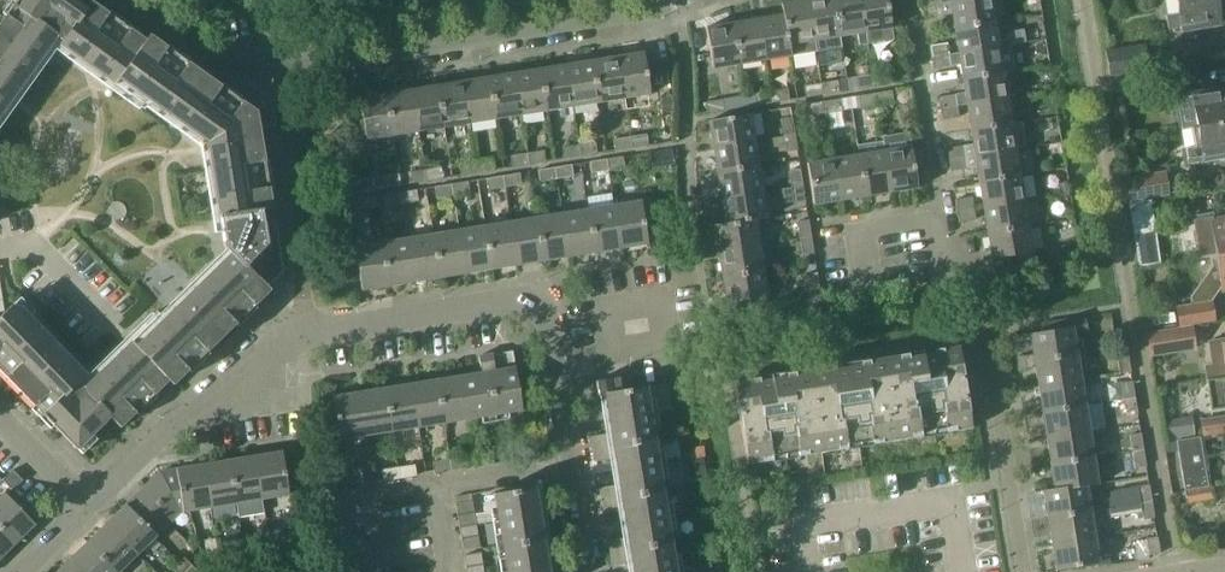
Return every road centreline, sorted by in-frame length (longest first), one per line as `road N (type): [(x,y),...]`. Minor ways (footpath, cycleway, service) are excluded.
road 1 (residential): [(86,509),(276,343),(542,299),(586,571)]
road 2 (residential): [(1012,571),(906,0)]
road 3 (residential): [(1176,571),(1082,0)]
road 4 (residential): [(664,0),(643,11),(345,59),(254,64),(153,0)]
road 5 (residential): [(86,509),(0,425)]

